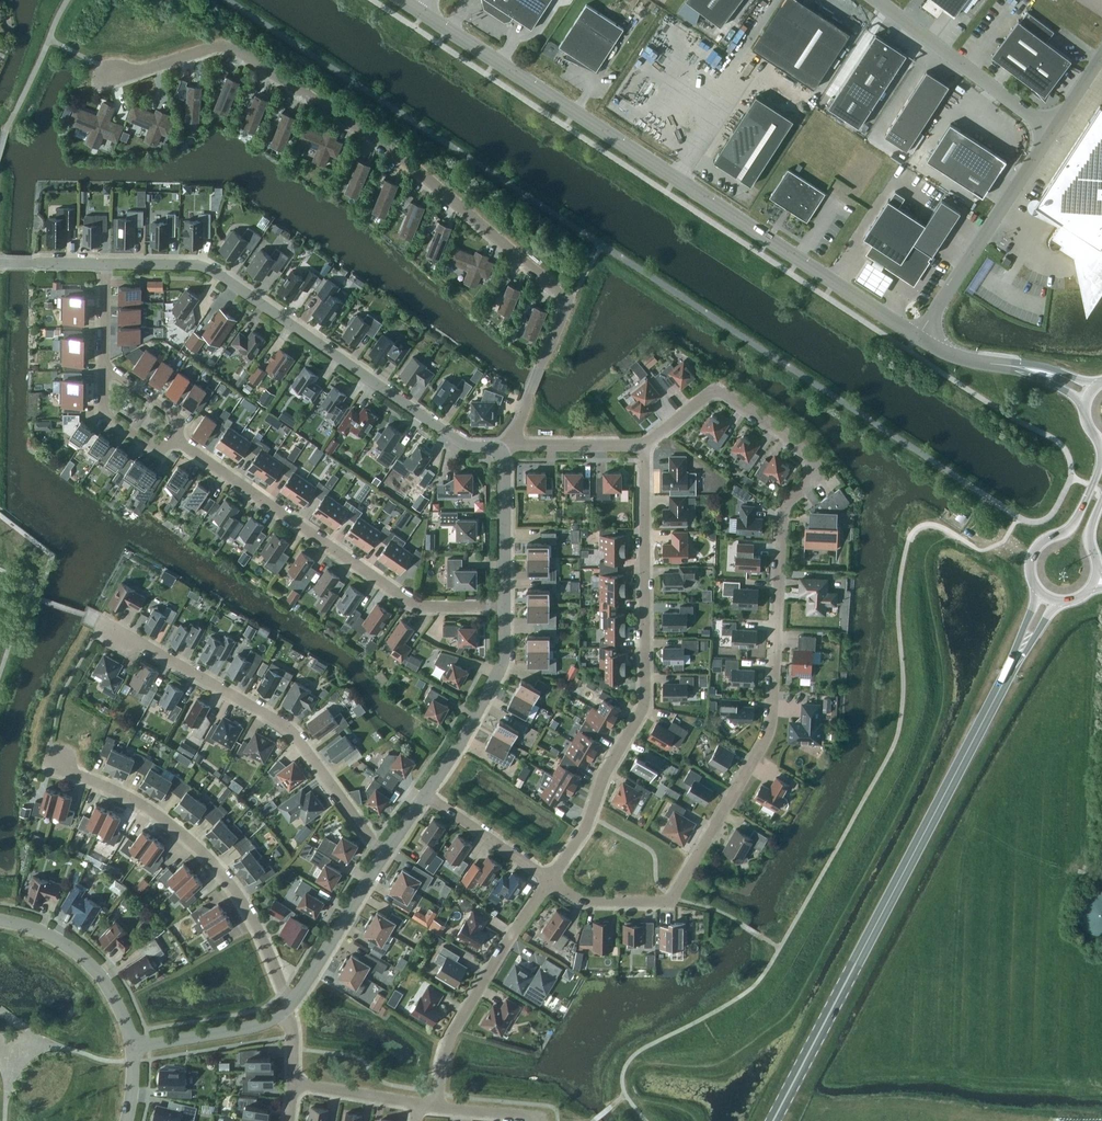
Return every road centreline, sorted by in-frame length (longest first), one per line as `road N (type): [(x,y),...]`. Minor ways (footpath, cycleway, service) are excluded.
road 1 (residential): [(551,882),(587,905),(670,903),(772,730),(785,511),(819,474),(805,450),(716,388),(645,448)]
road 2 (residential): [(500,452),(567,301),(399,154),(226,46),(120,79)]
road 3 (tertiary): [(424,13),(917,337)]
road 4 (secondary): [(1008,675),(775,1120)]
road 5 (residential): [(551,882),(647,705),(645,448)]
road 6 (residential): [(500,452),(469,448),(215,273),(108,266)]
road 7 (residential): [(506,609),(416,609),(170,437)]
road 8 (residential): [(383,855),(300,739),(101,625)]
road 9 (residential): [(288,1008),(251,916),(219,870),(143,806),(60,769),(61,758)]
road 10 (residential): [(437,1108),(444,1051),(551,882)]
road 11 (unclassified): [(917,337),(1052,132)]
road 12 (unclassified): [(1052,132),(876,0)]
road 13 (secondary): [(1086,401),(1100,464),(1073,526),(1032,554),(1039,591)]
road 14 (unclassified): [(426,795),(508,657),(506,609)]
road 15 (tertiary): [(132,1050),(113,995),(89,964),(40,932),(0,921)]
road 16 (unclassified): [(288,1008),(383,855)]
road 17 (unclassified): [(132,1050),(257,1026),(288,1008)]
road 18 (unclassified): [(506,609),(507,460),(500,452)]
road 19 (residential): [(551,882),(426,795)]
road 20 (residential): [(645,448),(500,452)]
road 21 (residential): [(170,437),(157,451),(104,409),(104,367)]
road 22 (residential): [(418,1105),(293,1083)]

